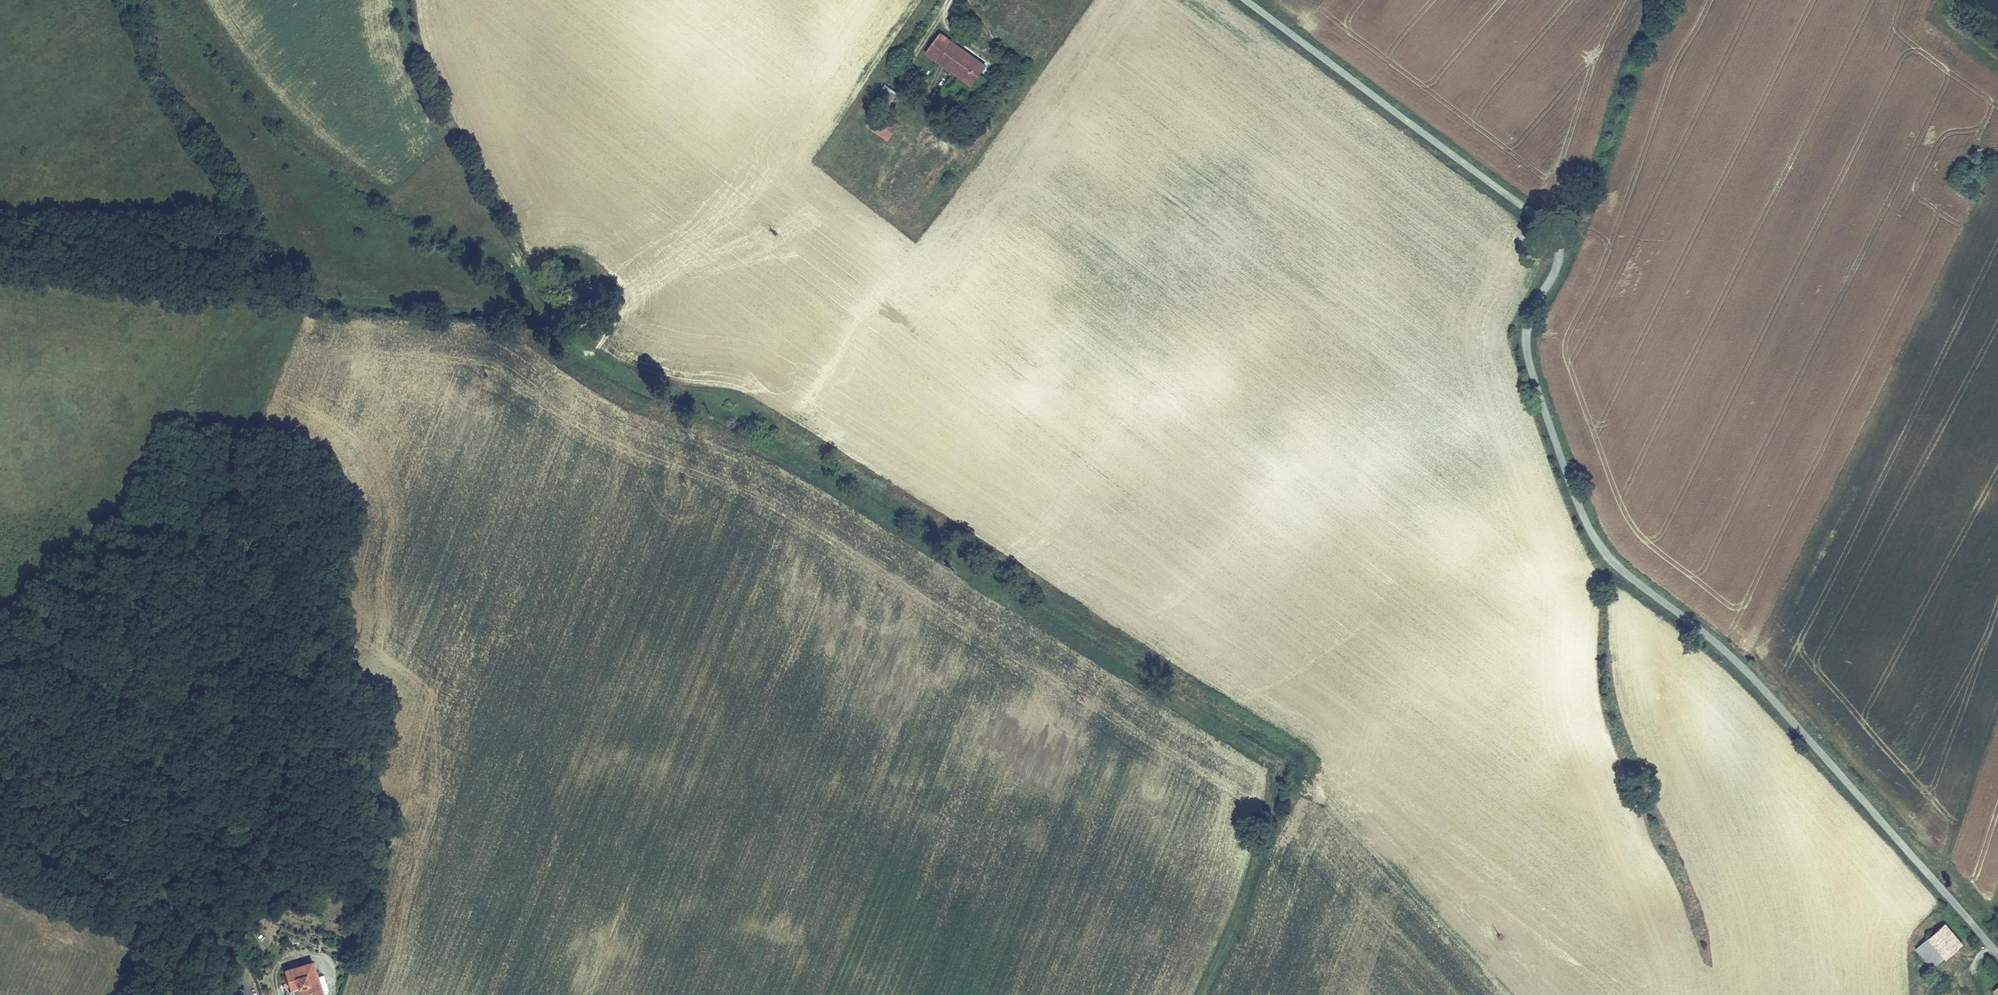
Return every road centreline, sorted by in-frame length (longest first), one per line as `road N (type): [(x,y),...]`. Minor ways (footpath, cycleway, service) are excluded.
road 1 (unclassified): [(1250,0),(1563,235),(1524,322),(1530,364),(1600,542),(1743,665),(1997,950)]
road 2 (track): [(0,259),(514,314)]
road 3 (residential): [(261,994),(0,713)]

